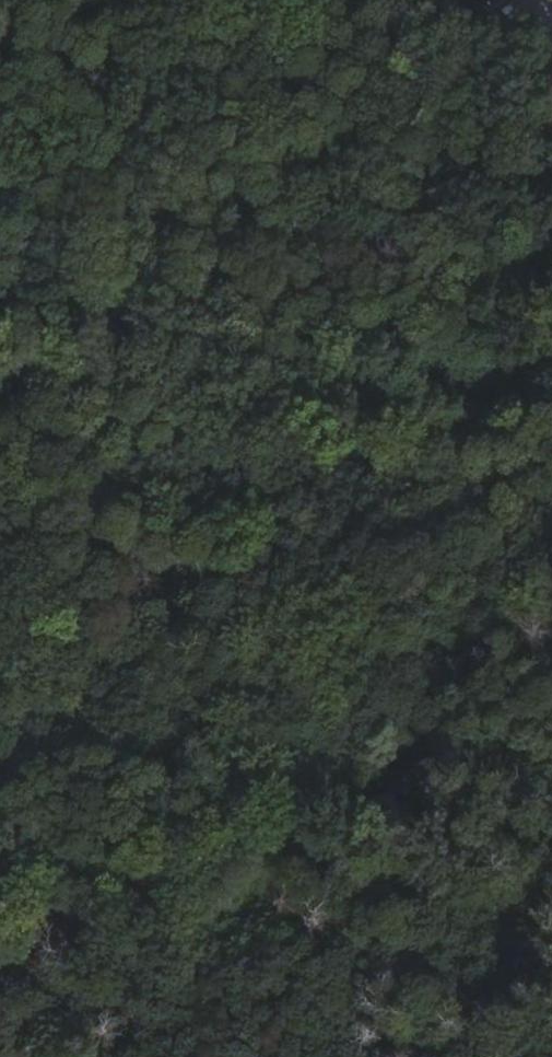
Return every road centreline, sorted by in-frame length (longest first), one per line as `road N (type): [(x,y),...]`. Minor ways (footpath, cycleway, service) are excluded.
road 1 (track): [(551,725),(0,964)]
road 2 (track): [(0,331),(171,348),(551,420)]

